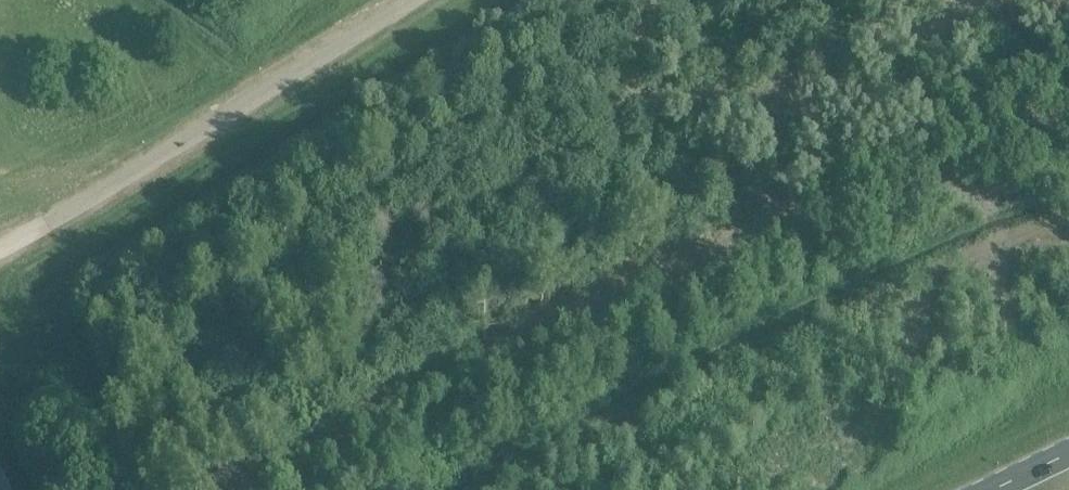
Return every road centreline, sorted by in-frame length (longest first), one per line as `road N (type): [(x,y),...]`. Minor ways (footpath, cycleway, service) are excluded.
road 1 (unclassified): [(0,251),(416,0)]

